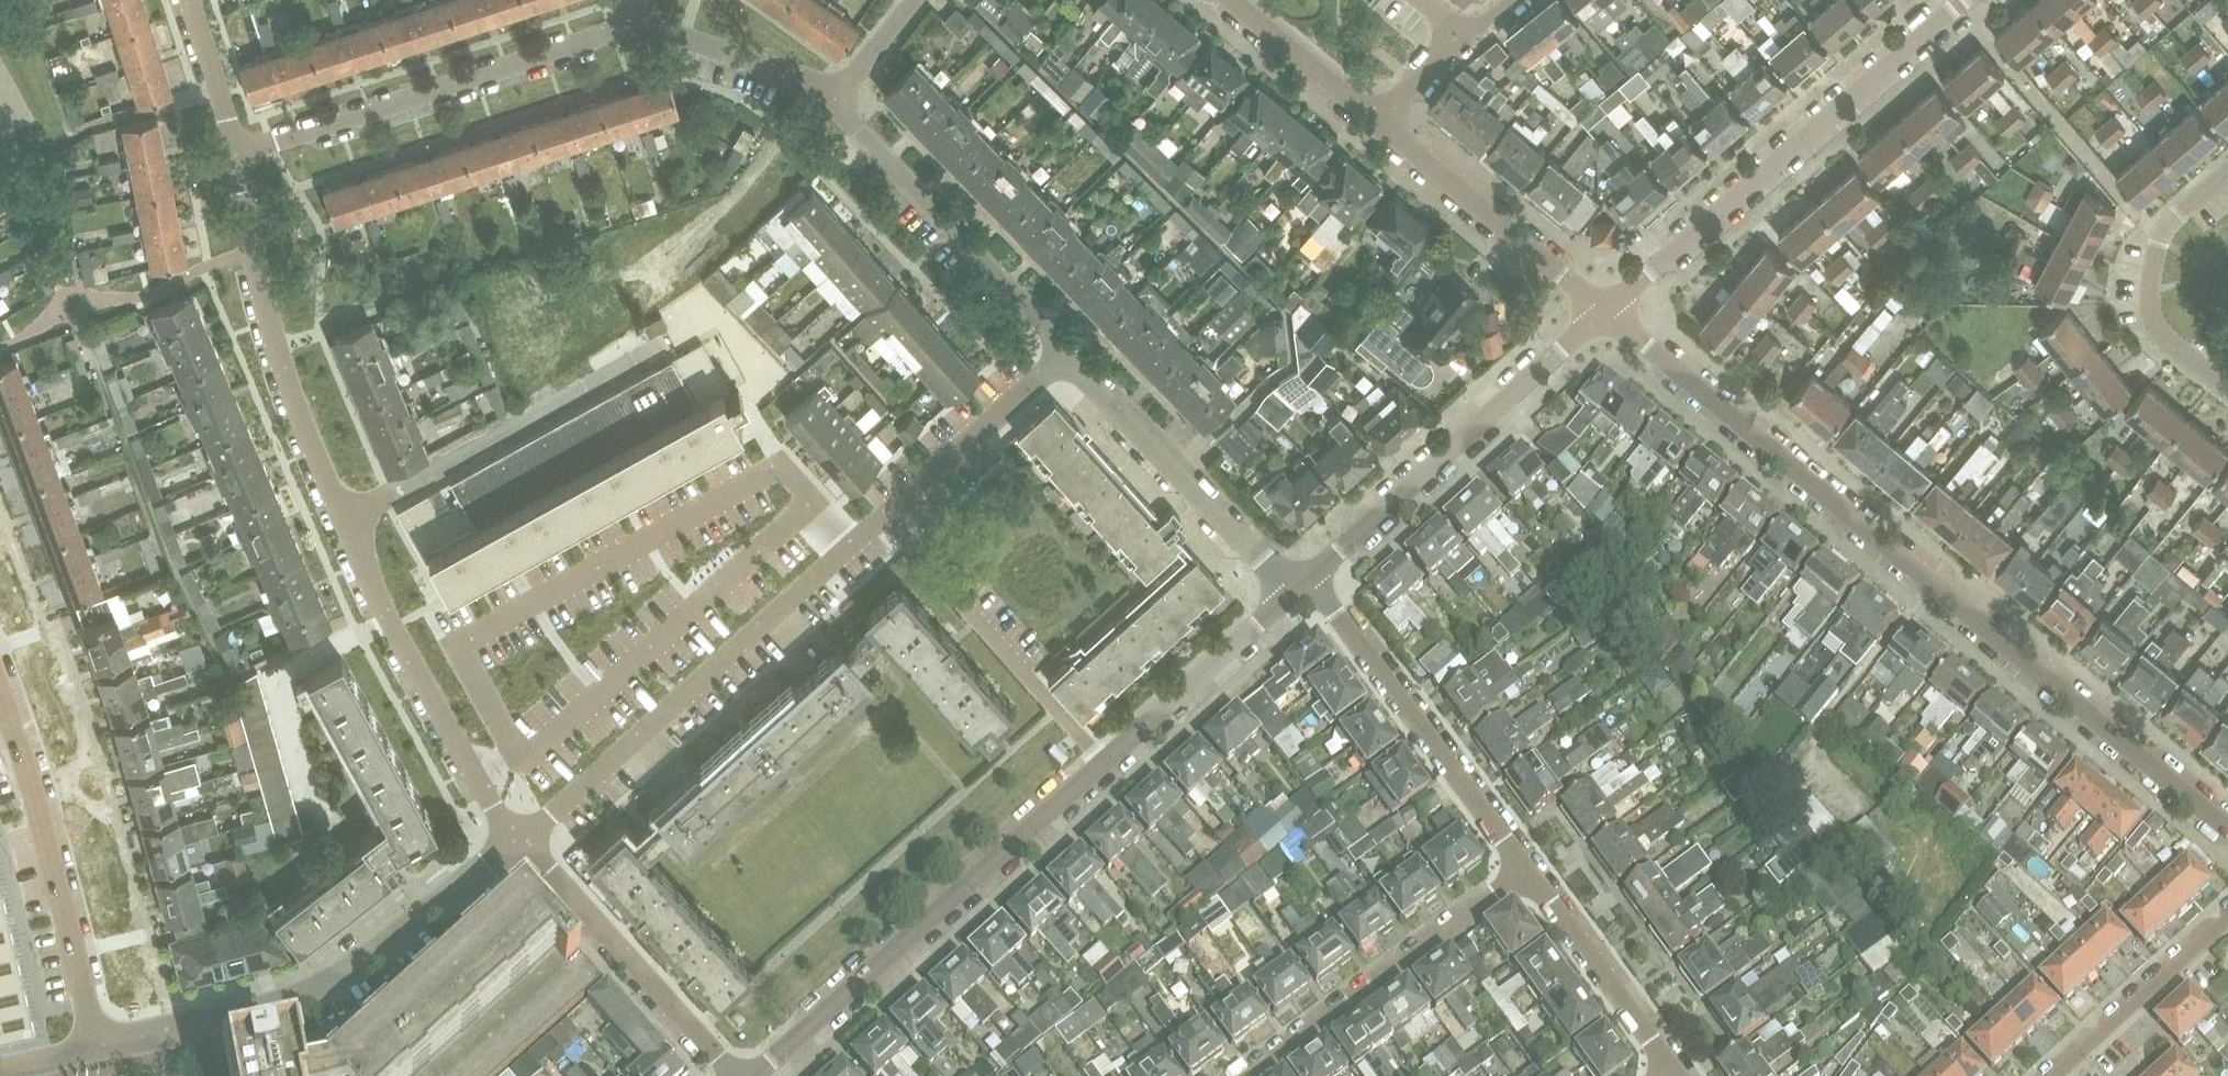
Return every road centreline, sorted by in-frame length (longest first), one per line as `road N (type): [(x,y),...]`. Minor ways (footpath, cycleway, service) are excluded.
road 1 (residential): [(2227,829),(1604,311)]
road 2 (unclassified): [(521,839),(886,515)]
road 3 (unclassified): [(98,1047),(319,989),(521,839)]
road 4 (unclassified): [(1604,311),(1965,0)]
road 5 (unclassified): [(754,1075),(1103,762)]
road 6 (residential): [(635,28),(236,155)]
road 7 (unclassified): [(1301,585),(1604,311)]
road 8 (unclassified): [(98,1047),(42,798),(0,673)]
road 9 (residential): [(236,155),(278,346),(345,518)]
road 10 (unclassified): [(521,839),(495,809),(389,618),(345,518)]
road 11 (residential): [(1525,870),(1335,611),(1301,585)]
road 12 (residential): [(1066,353),(832,102)]
road 13 (unclassified): [(1525,870),(1250,1075)]
road 14 (residential): [(1301,585),(1266,561),(1066,353)]
road 15 (unclassified): [(1103,762),(886,515)]
road 16 (track): [(780,139),(732,201),(662,256),(526,337)]
road 17 (unclassified): [(730,1075),(521,839)]
road 18 (residential): [(1604,311),(1379,124)]
road 19 (residential): [(2227,176),(2171,228),(2152,296),(2173,341),(2227,385)]
road 20 (unclassified): [(1103,762),(1301,585)]
road 21 (unclassified): [(1678,1070),(1525,870)]
road 22 (unclassified): [(886,515),(1066,353)]
road 23 (residential): [(2056,1075),(2227,918)]
road 24 (residential): [(832,102),(740,56),(635,28)]
road 25 (residential): [(1379,124),(1230,0)]
road 26 (residential): [(236,155),(190,0)]
road 27 (residential): [(832,102),(918,0)]
road 28 (residential): [(1379,124),(1467,39)]

